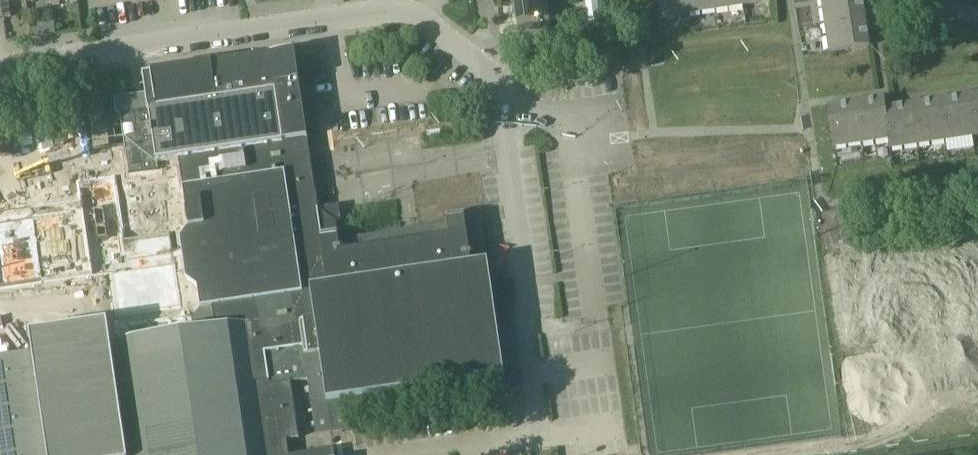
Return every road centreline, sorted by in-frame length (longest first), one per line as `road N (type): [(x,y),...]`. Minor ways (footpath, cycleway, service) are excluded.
road 1 (residential): [(545,438),(504,99),(495,81),(419,13),(387,6),(0,65)]

